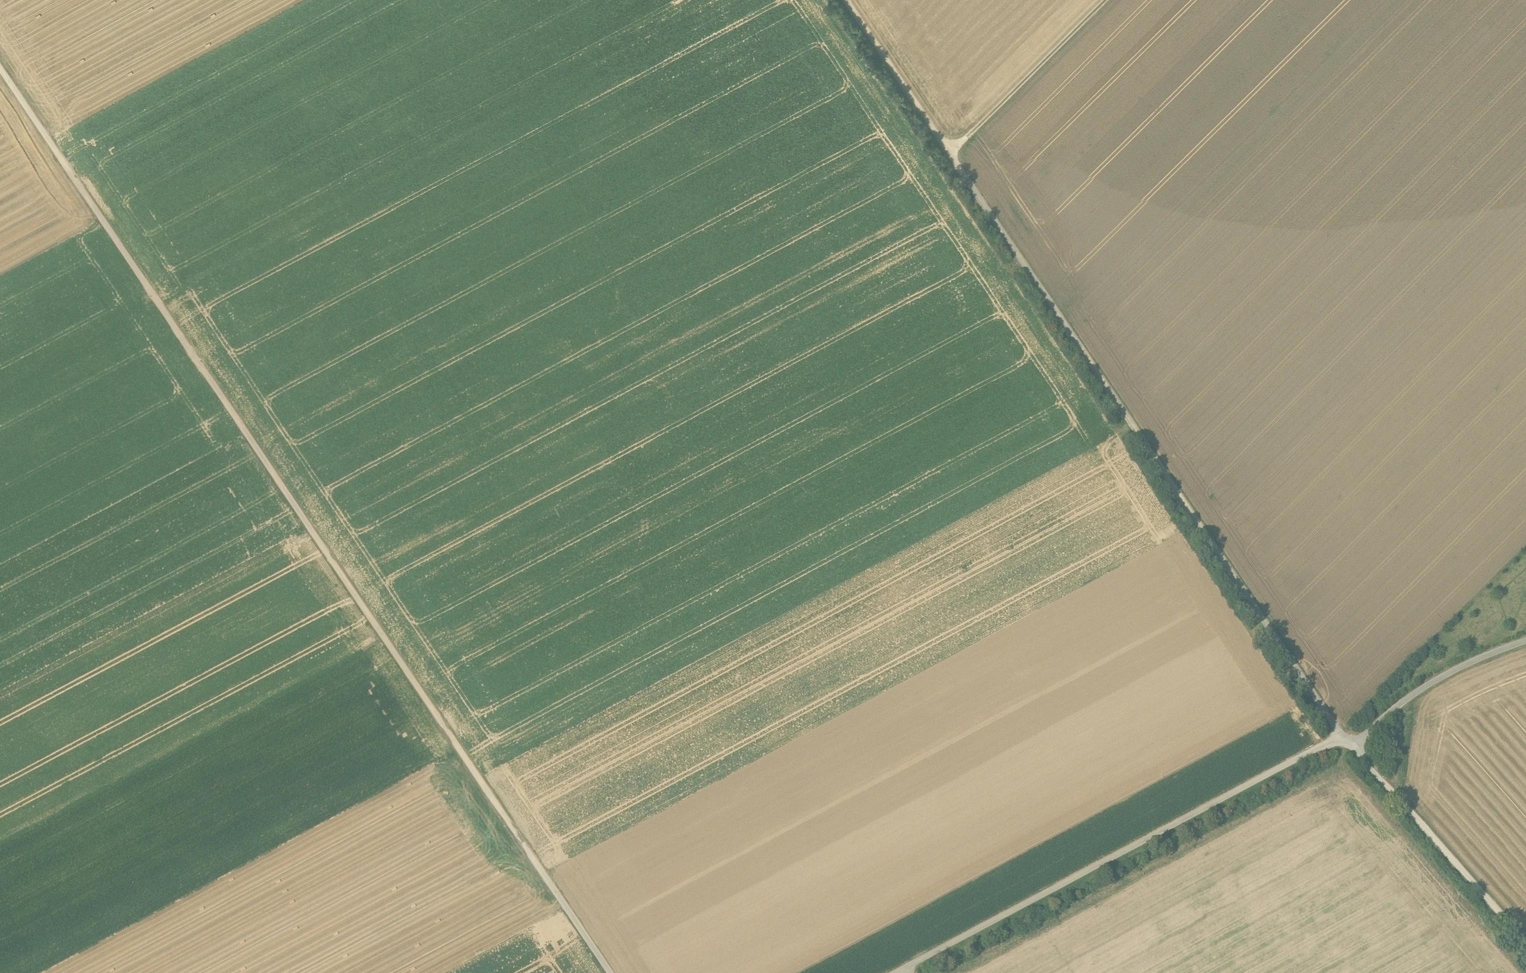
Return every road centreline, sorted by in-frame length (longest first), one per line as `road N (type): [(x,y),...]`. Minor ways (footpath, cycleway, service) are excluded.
road 1 (track): [(0,68),(610,972)]
road 2 (track): [(844,0),(1350,736)]
road 3 (track): [(895,972),(1350,736)]
road 4 (track): [(1525,943),(1350,736)]
road 5 (track): [(946,151),(1101,0)]
road 6 (track): [(1350,736),(1402,695),(1525,641)]

